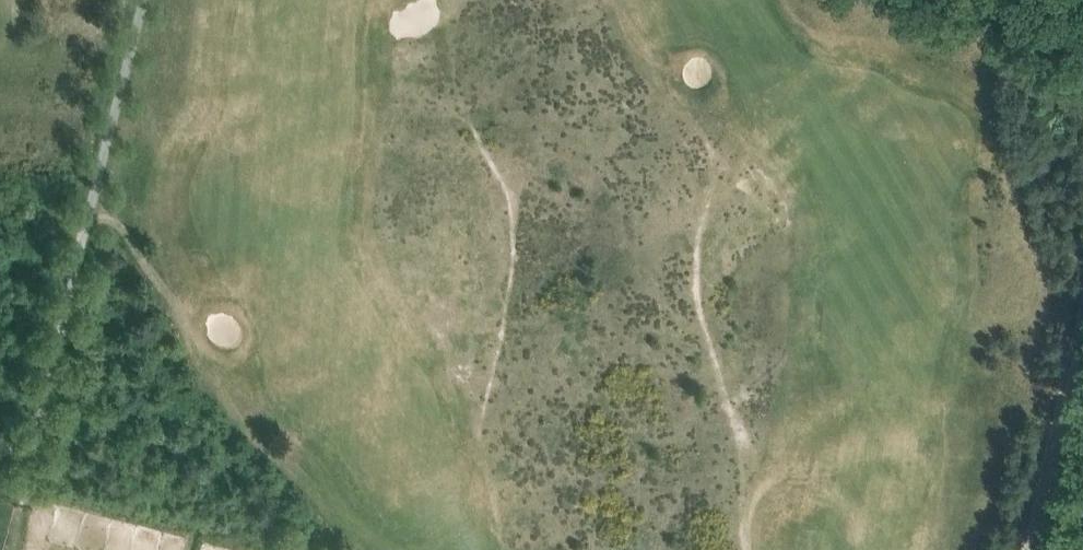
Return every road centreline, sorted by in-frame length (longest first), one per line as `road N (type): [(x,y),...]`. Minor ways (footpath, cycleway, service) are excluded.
road 1 (track): [(144,0),(41,418),(0,454)]
road 2 (track): [(1082,339),(1033,549)]

